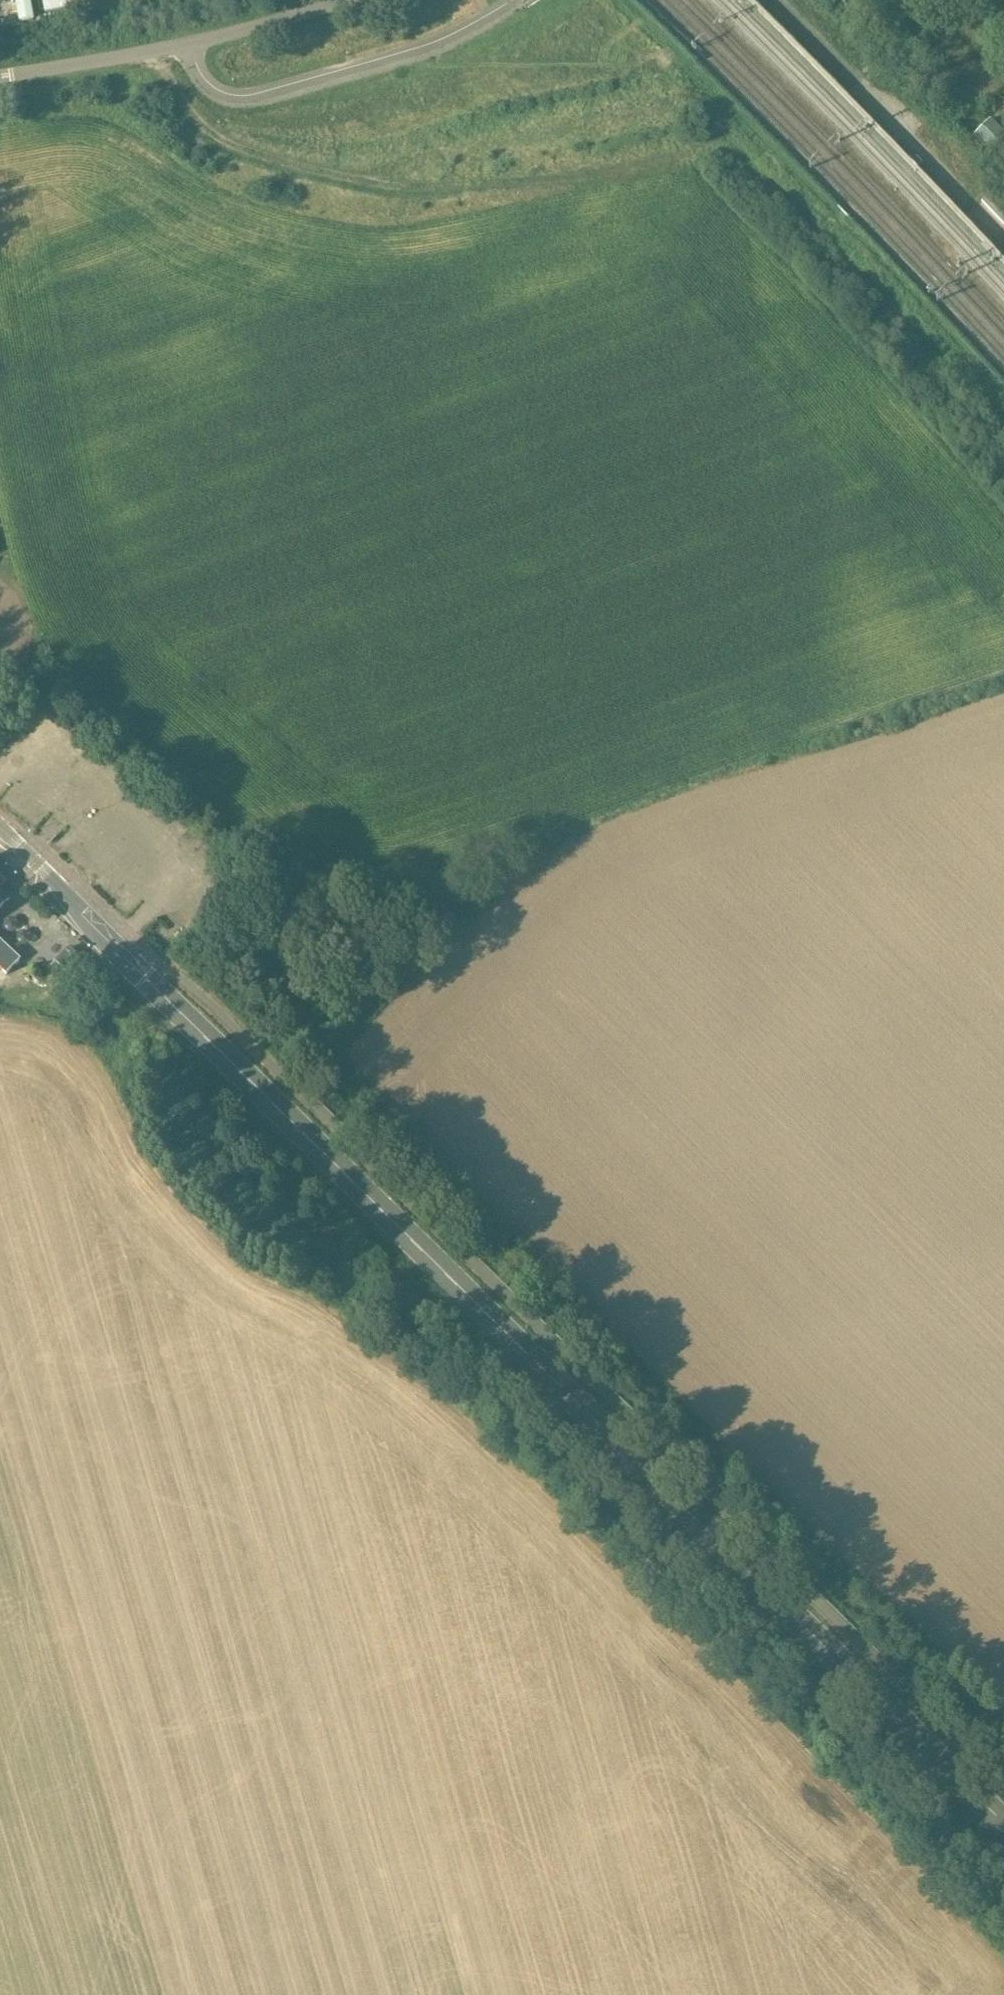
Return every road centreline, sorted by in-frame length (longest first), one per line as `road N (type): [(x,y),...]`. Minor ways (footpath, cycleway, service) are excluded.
road 1 (primary): [(1003,1822),(0,828)]
road 2 (track): [(154,50),(199,126),(235,148),(327,173),(433,187),(623,167),(648,168),(666,182)]
road 3 (unclassified): [(0,75),(190,43)]
road 4 (unclassified): [(350,0),(190,43)]

